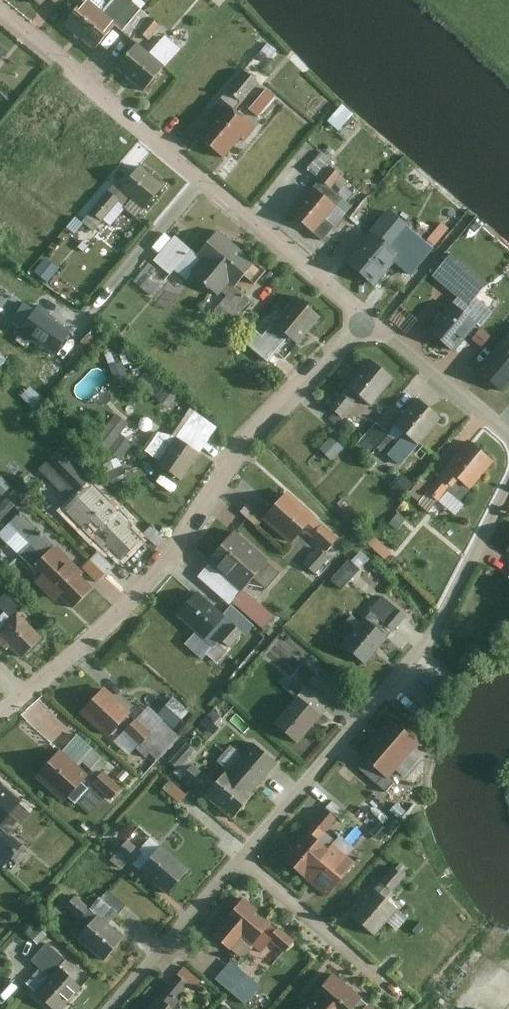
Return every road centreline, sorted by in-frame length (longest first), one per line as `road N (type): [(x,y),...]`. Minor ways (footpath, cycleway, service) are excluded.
road 1 (residential): [(367,324),(267,421),(145,593),(20,699)]
road 2 (residential): [(239,862),(430,639),(508,488)]
road 3 (residential): [(204,179),(0,11)]
road 4 (residential): [(367,324),(204,179)]
road 5 (residential): [(401,999),(239,862)]
road 6 (residential): [(108,1008),(239,862)]
road 7 (residential): [(508,440),(367,324)]
road 8 (residential): [(204,179),(101,304)]

